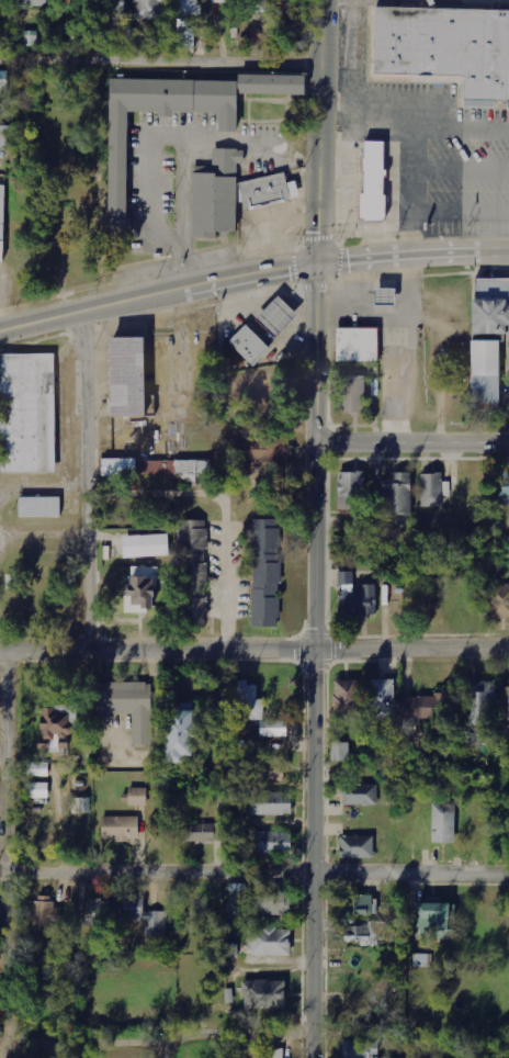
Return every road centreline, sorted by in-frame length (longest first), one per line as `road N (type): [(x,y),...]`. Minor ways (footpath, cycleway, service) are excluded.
road 1 (tertiary): [(309,1057),(315,447)]
road 2 (residential): [(508,649),(0,654)]
road 3 (residential): [(508,875),(0,875)]
road 4 (residential): [(4,1057),(1,654)]
road 5 (residential): [(82,654),(78,314)]
road 6 (primary): [(0,330),(316,264)]
road 7 (residential): [(321,67),(0,55)]
road 8 (tertiary): [(316,264),(322,0)]
road 9 (primary): [(315,447),(508,446)]
road 10 (primary): [(508,253),(316,264)]
road 11 (primary): [(316,264),(315,447)]
road 12 (residential): [(188,1039),(309,1039)]

